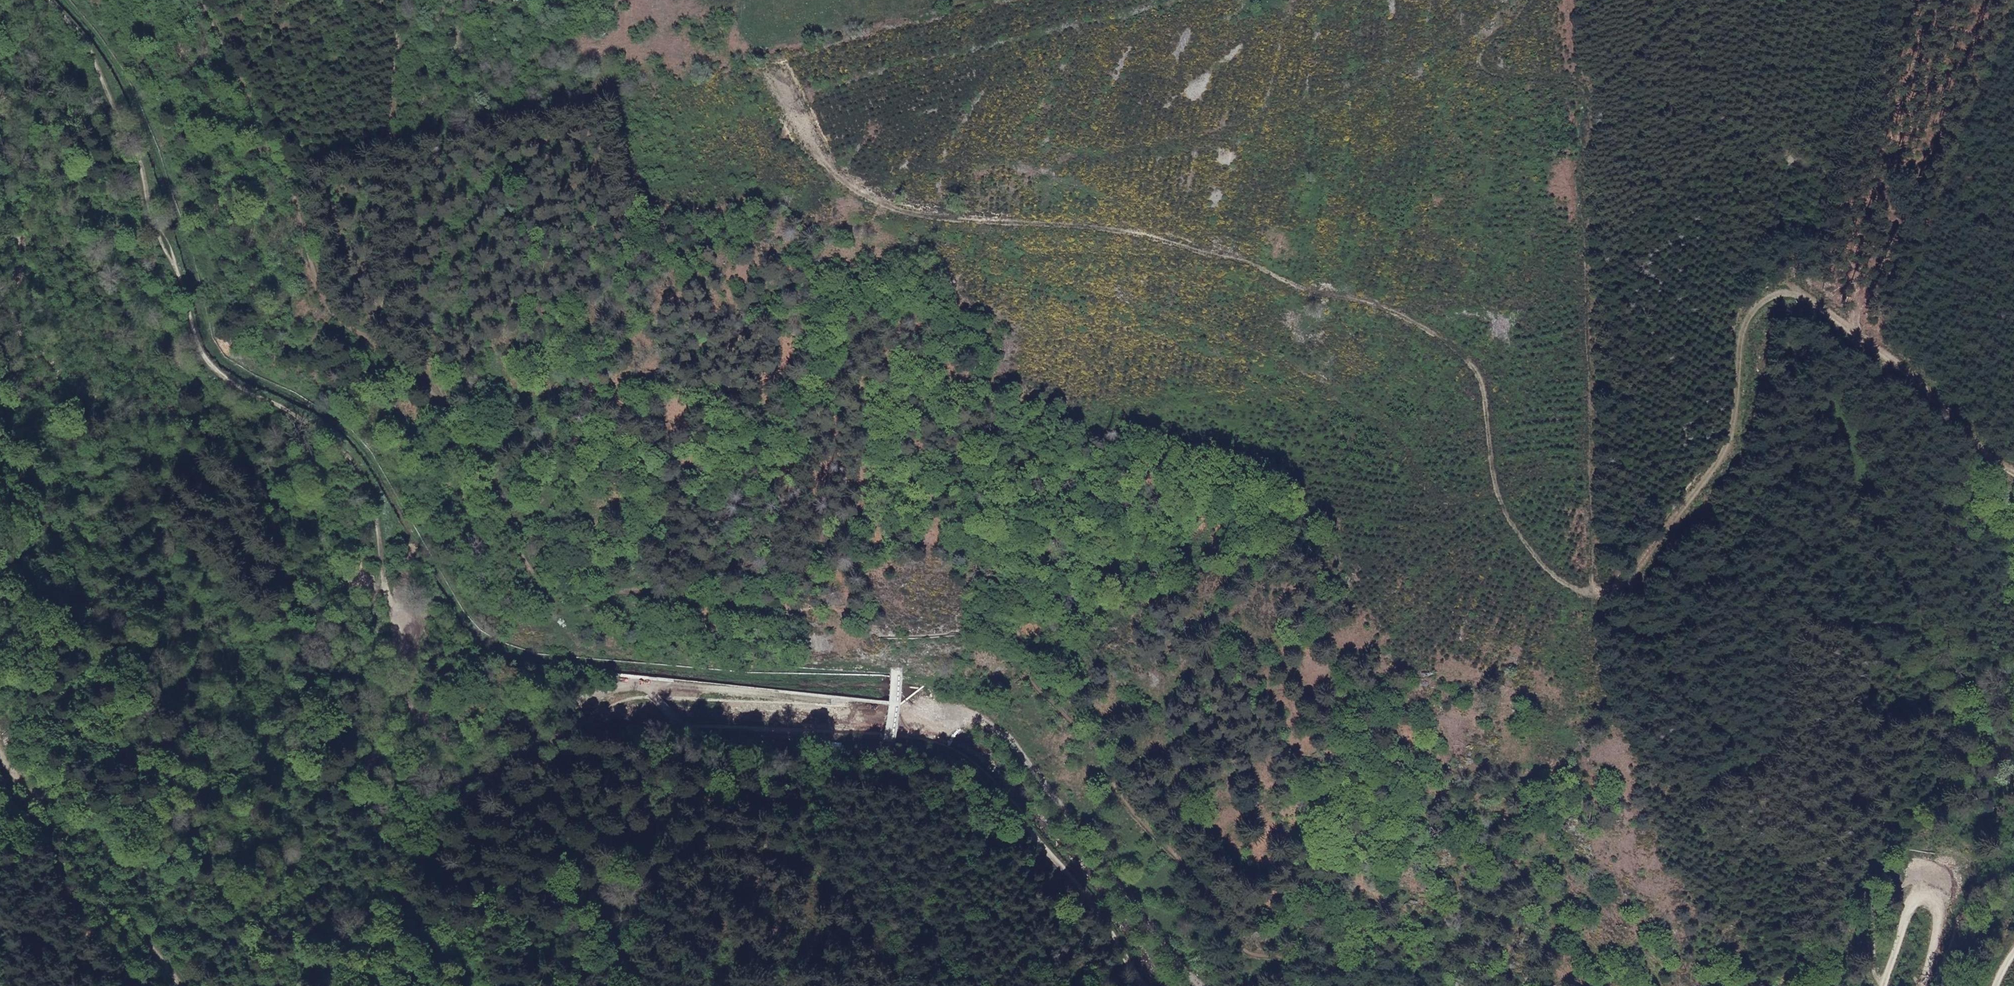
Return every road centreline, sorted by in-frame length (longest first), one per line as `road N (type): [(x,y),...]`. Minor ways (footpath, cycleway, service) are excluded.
road 1 (track): [(765,70),(799,126),(883,200),(972,218),(1139,235),(1289,269),(1429,321),(1479,382),(1495,472),(1551,569),(1592,594),(1630,581),(1727,460),(1739,432),(1747,322),(1772,293),(1797,291),(1830,308),(1914,371),(2013,477)]
road 2 (track): [(405,0),(402,119),(374,333)]
road 3 (track): [(0,740),(116,908),(184,985)]
road 4 (track): [(1928,985),(1939,923),(1919,905),(1885,985)]

